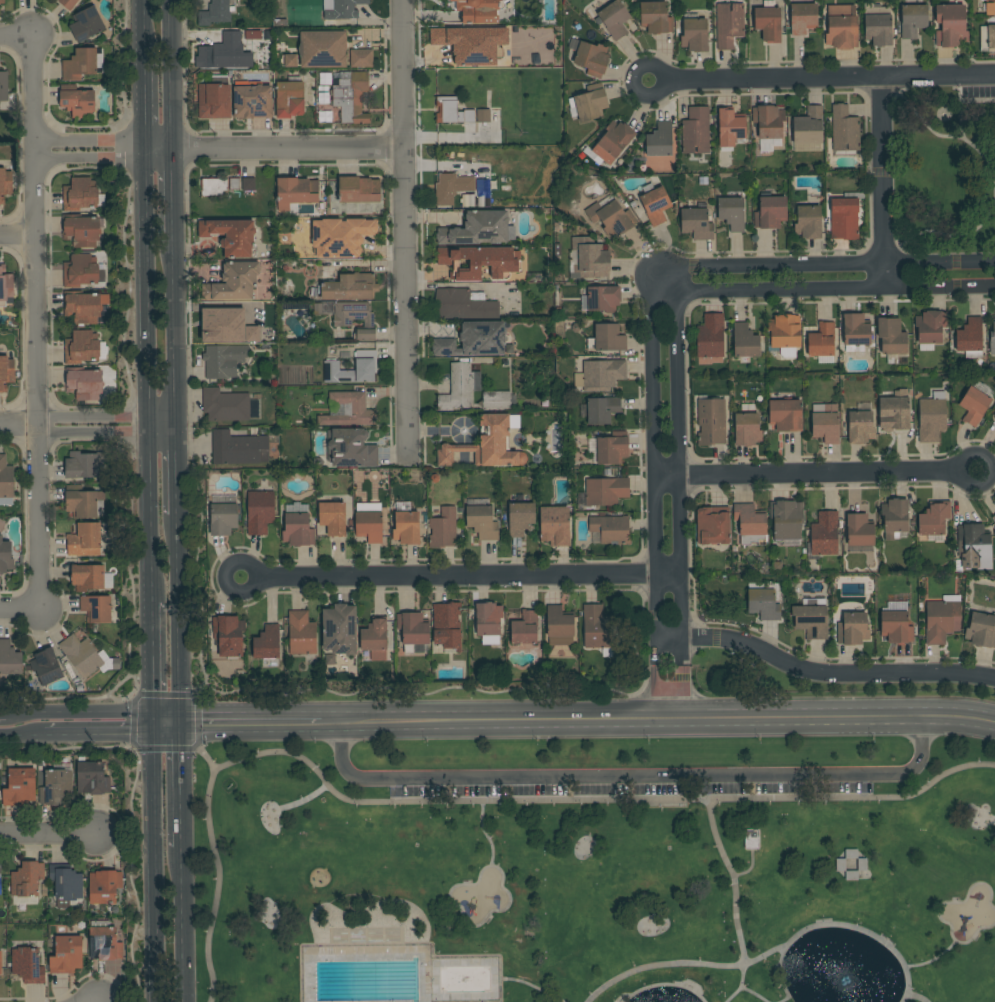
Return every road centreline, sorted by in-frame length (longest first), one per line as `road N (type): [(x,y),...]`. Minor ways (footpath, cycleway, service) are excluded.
road 1 (tertiary): [(322,725),(924,717),(994,725)]
road 2 (residential): [(401,0),(408,464)]
road 3 (residential): [(680,575),(260,581)]
road 4 (residential): [(36,427),(32,35)]
road 5 (residential): [(682,639),(677,268)]
road 6 (residential): [(658,275),(657,639)]
road 7 (residential): [(652,294),(994,290)]
road 8 (residential): [(994,263),(677,268),(658,275)]
road 9 (residential): [(994,76),(660,84)]
road 10 (residential): [(682,639),(746,645),(801,670),(994,681)]
road 11 (residential): [(654,477),(958,473)]
road 12 (tertiary): [(152,731),(157,1001)]
road 13 (tertiary): [(146,150),(149,418)]
road 14 (residential): [(146,150),(403,148)]
road 15 (residential): [(886,292),(880,78)]
road 16 (tertiary): [(180,721),(180,514)]
road 17 (residential): [(38,610),(36,427)]
road 18 (tertiary): [(179,417),(176,236)]
road 19 (tertiary): [(149,433),(151,601)]
road 20 (tertiary): [(183,1001),(180,847)]
road 21 (tertiary): [(175,150),(172,0)]
road 22 (tertiary): [(152,709),(6,711)]
road 23 (tertiary): [(180,721),(322,725)]
road 24 (tertiary): [(180,847),(180,721)]
road 25 (residential): [(260,581),(240,560),(225,566),(220,581),(225,595),(240,601),(260,581)]

